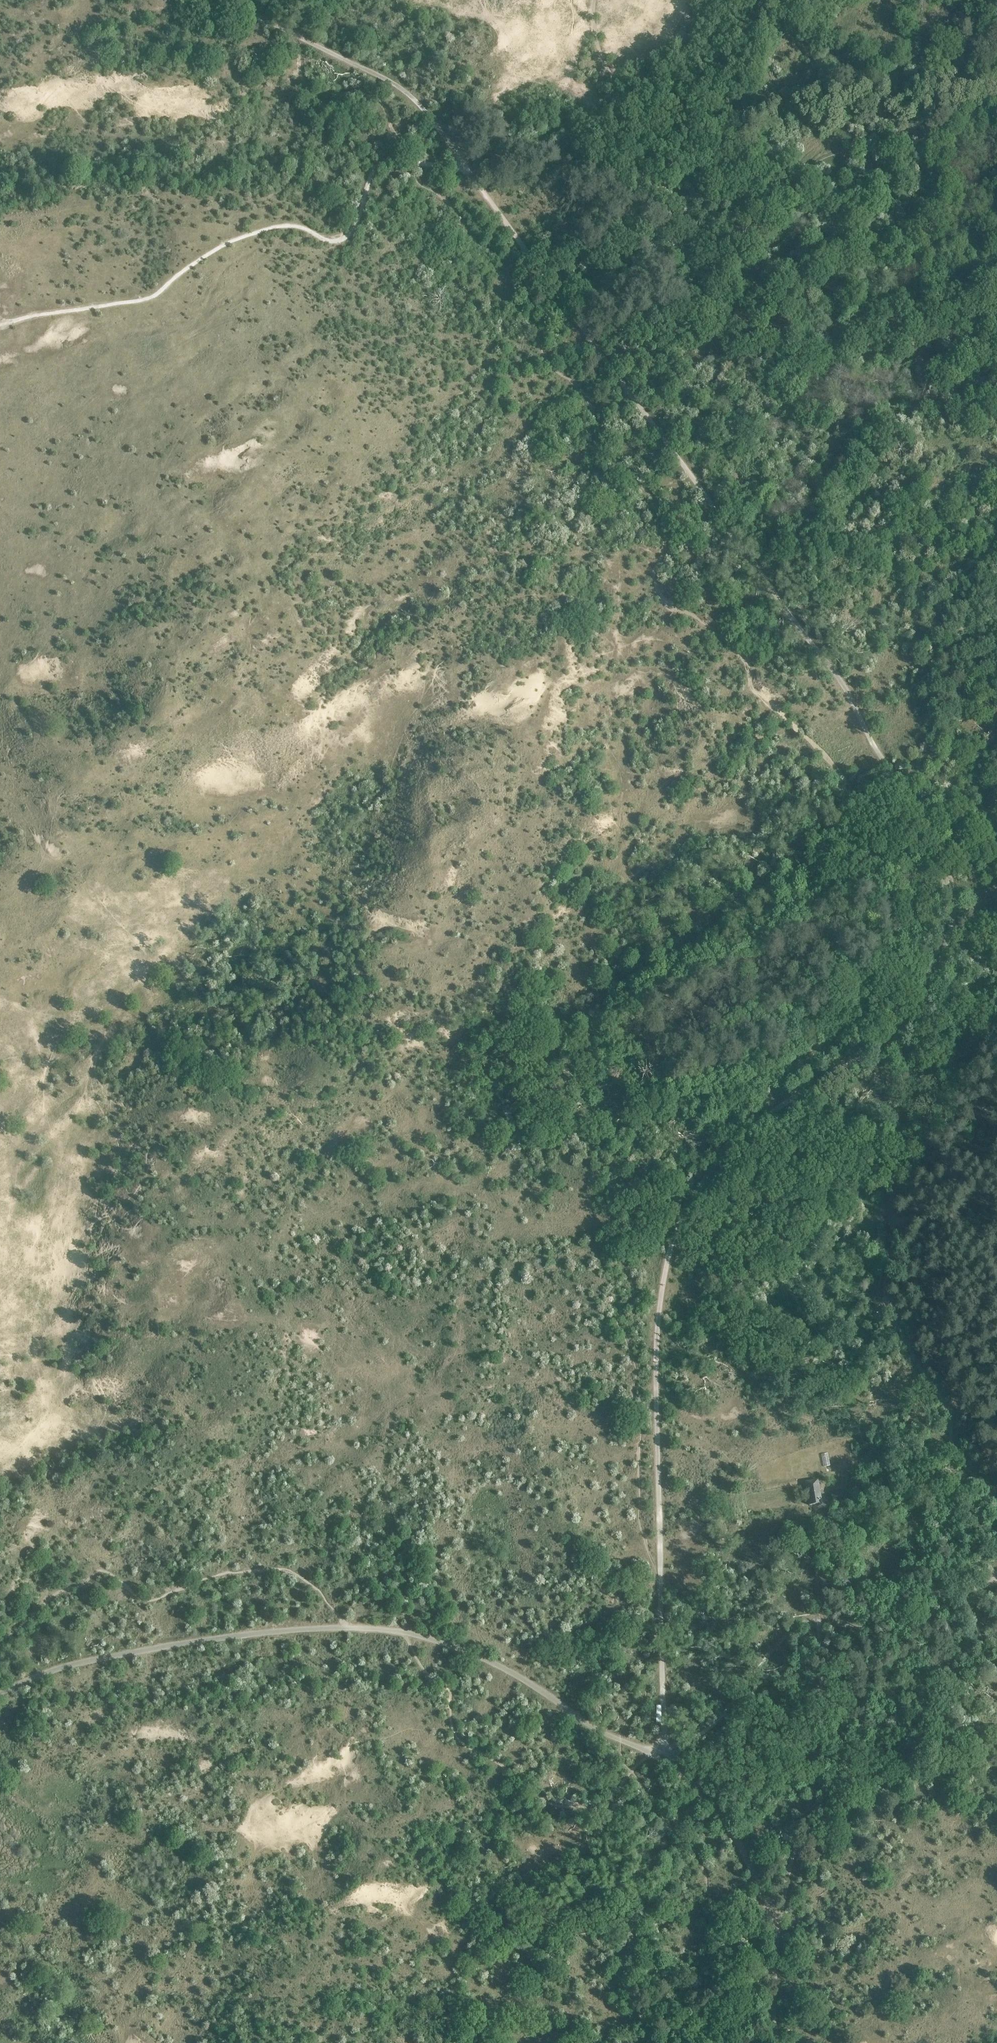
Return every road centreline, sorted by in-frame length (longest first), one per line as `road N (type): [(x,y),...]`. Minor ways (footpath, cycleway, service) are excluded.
road 1 (track): [(658,1756),(657,1336),(675,1230),(709,1167),(753,1116),(848,1061),(914,1009),(944,946),(951,906),(949,850),(754,561)]
road 2 (track): [(754,561),(464,157)]
road 3 (track): [(592,0),(598,48),(622,87),(740,126),(996,86)]
road 4 (track): [(464,157),(425,104),(216,0)]

